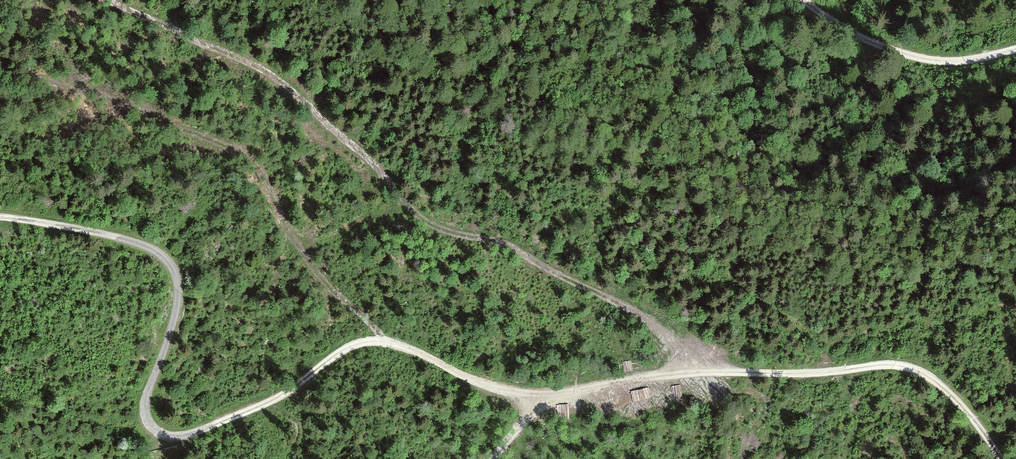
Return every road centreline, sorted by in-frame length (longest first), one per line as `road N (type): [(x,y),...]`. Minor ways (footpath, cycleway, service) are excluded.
road 1 (track): [(0,217),(118,237),(172,263),(174,315),(144,407),(161,434),(193,433),(285,394),(337,354),(376,342),(538,397),(678,373),(907,367),(945,390),(1001,458)]
road 2 (track): [(732,371),(506,244),(415,213),(379,170),(269,72),(106,0)]
road 3 (track): [(1015,49),(943,61),(903,54),(851,35),(805,0)]

